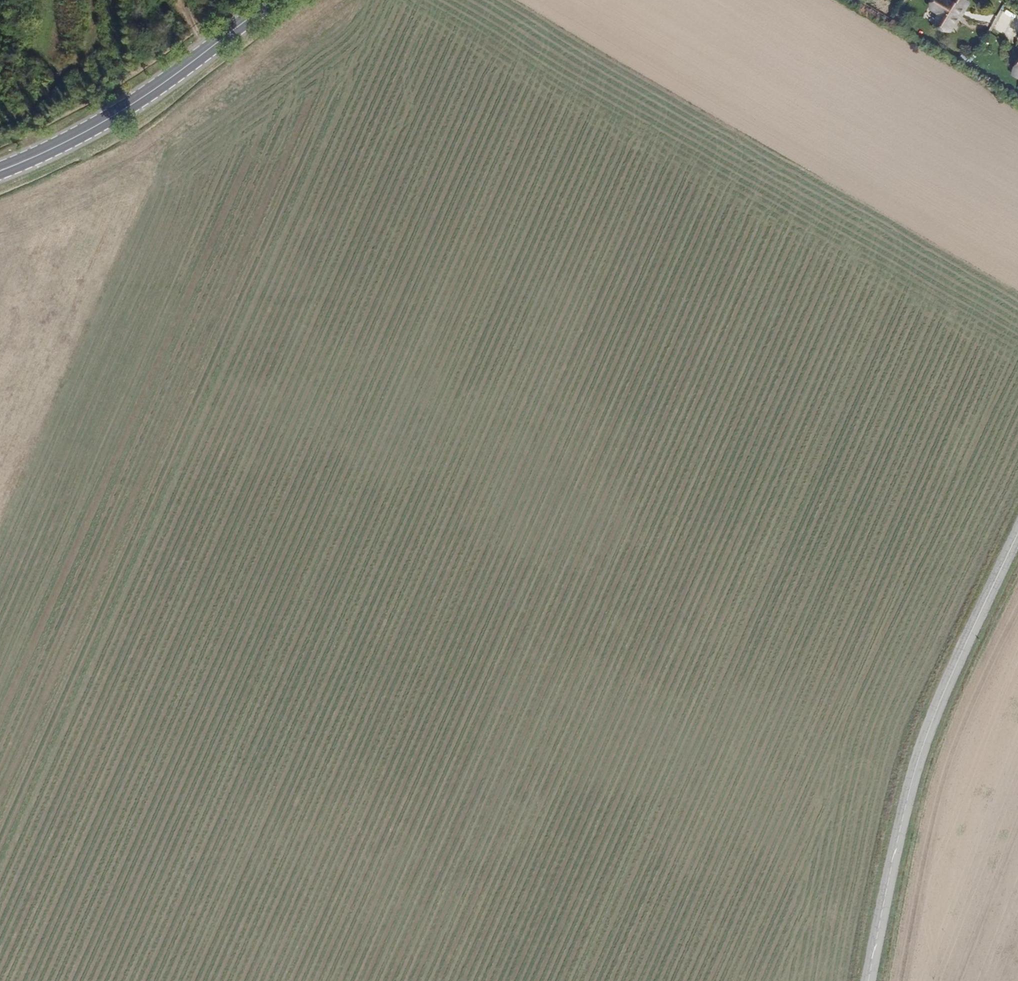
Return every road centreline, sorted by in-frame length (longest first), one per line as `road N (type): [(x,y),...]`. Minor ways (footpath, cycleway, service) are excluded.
road 1 (secondary): [(869,980),(890,871),(938,703),(1017,545)]
road 2 (primary): [(0,171),(153,90),(273,0)]

